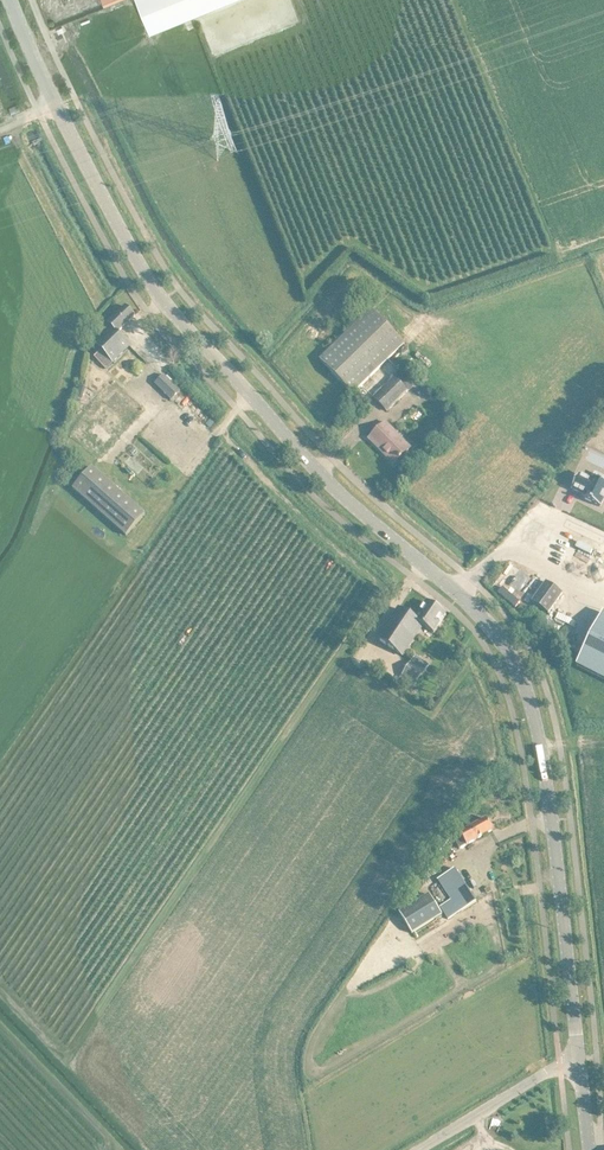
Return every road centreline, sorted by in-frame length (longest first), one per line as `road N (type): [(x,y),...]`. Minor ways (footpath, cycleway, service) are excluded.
road 1 (tertiary): [(579,1061),(529,695),(472,608),(323,482),(153,286),(54,108)]
road 2 (unclassified): [(421,1149),(579,1061)]

